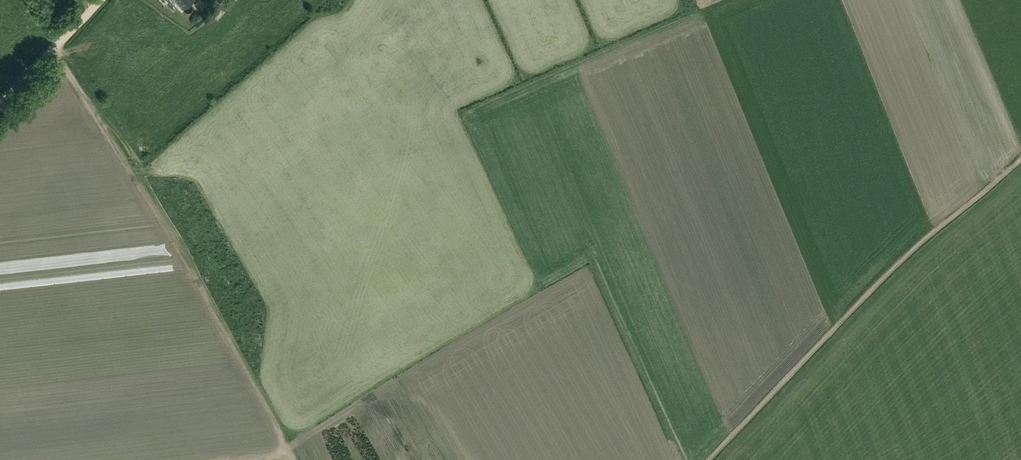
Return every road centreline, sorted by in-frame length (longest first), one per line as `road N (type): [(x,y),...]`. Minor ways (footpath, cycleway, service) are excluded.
road 1 (track): [(708,459),(907,255),(1020,156)]
road 2 (track): [(0,106),(100,0)]

